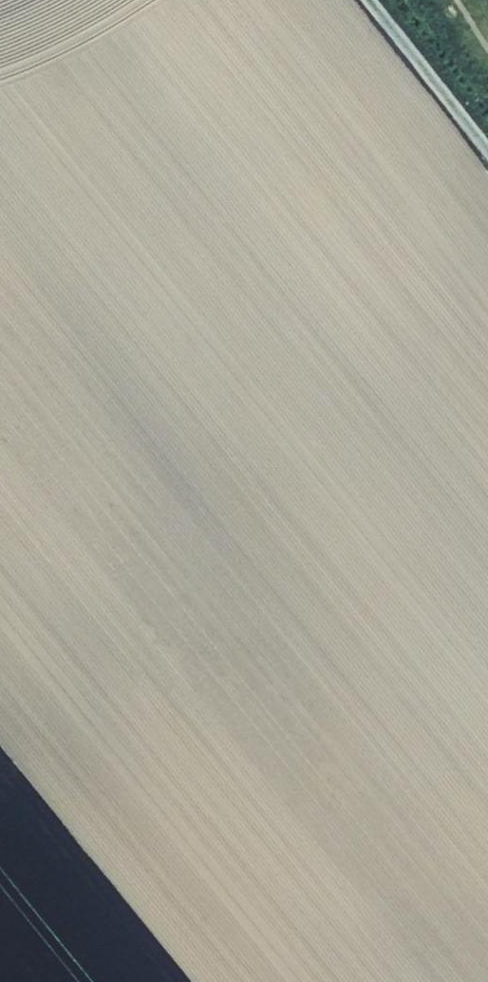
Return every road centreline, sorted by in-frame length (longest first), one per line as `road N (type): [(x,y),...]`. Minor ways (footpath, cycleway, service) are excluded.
road 1 (track): [(487,153),(371,0)]

